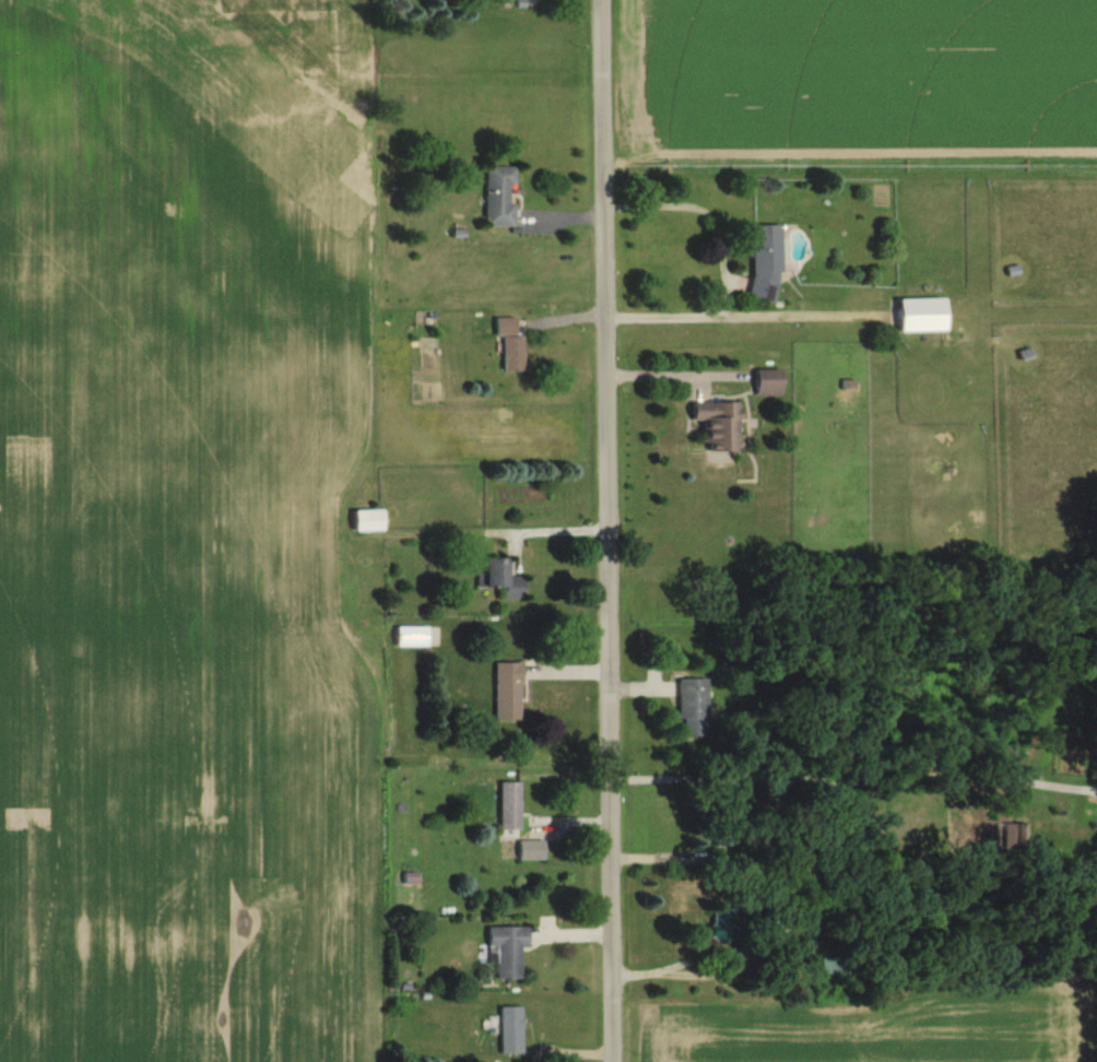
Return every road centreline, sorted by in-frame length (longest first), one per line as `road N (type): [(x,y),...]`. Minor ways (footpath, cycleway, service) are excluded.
road 1 (residential): [(611,1061),(605,0)]

